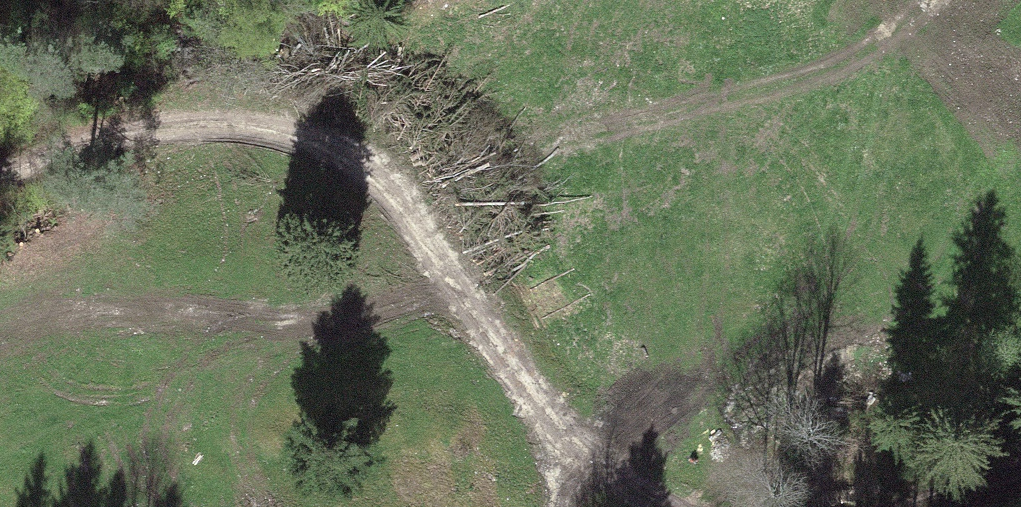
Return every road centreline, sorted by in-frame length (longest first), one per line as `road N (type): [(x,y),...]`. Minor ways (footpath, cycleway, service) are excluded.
road 1 (track): [(0,179),(166,127),(239,118),(318,132),(400,193),(517,378),(573,444),(661,506)]
road 2 (track): [(895,0),(840,51),(690,110),(476,154),(318,132)]

